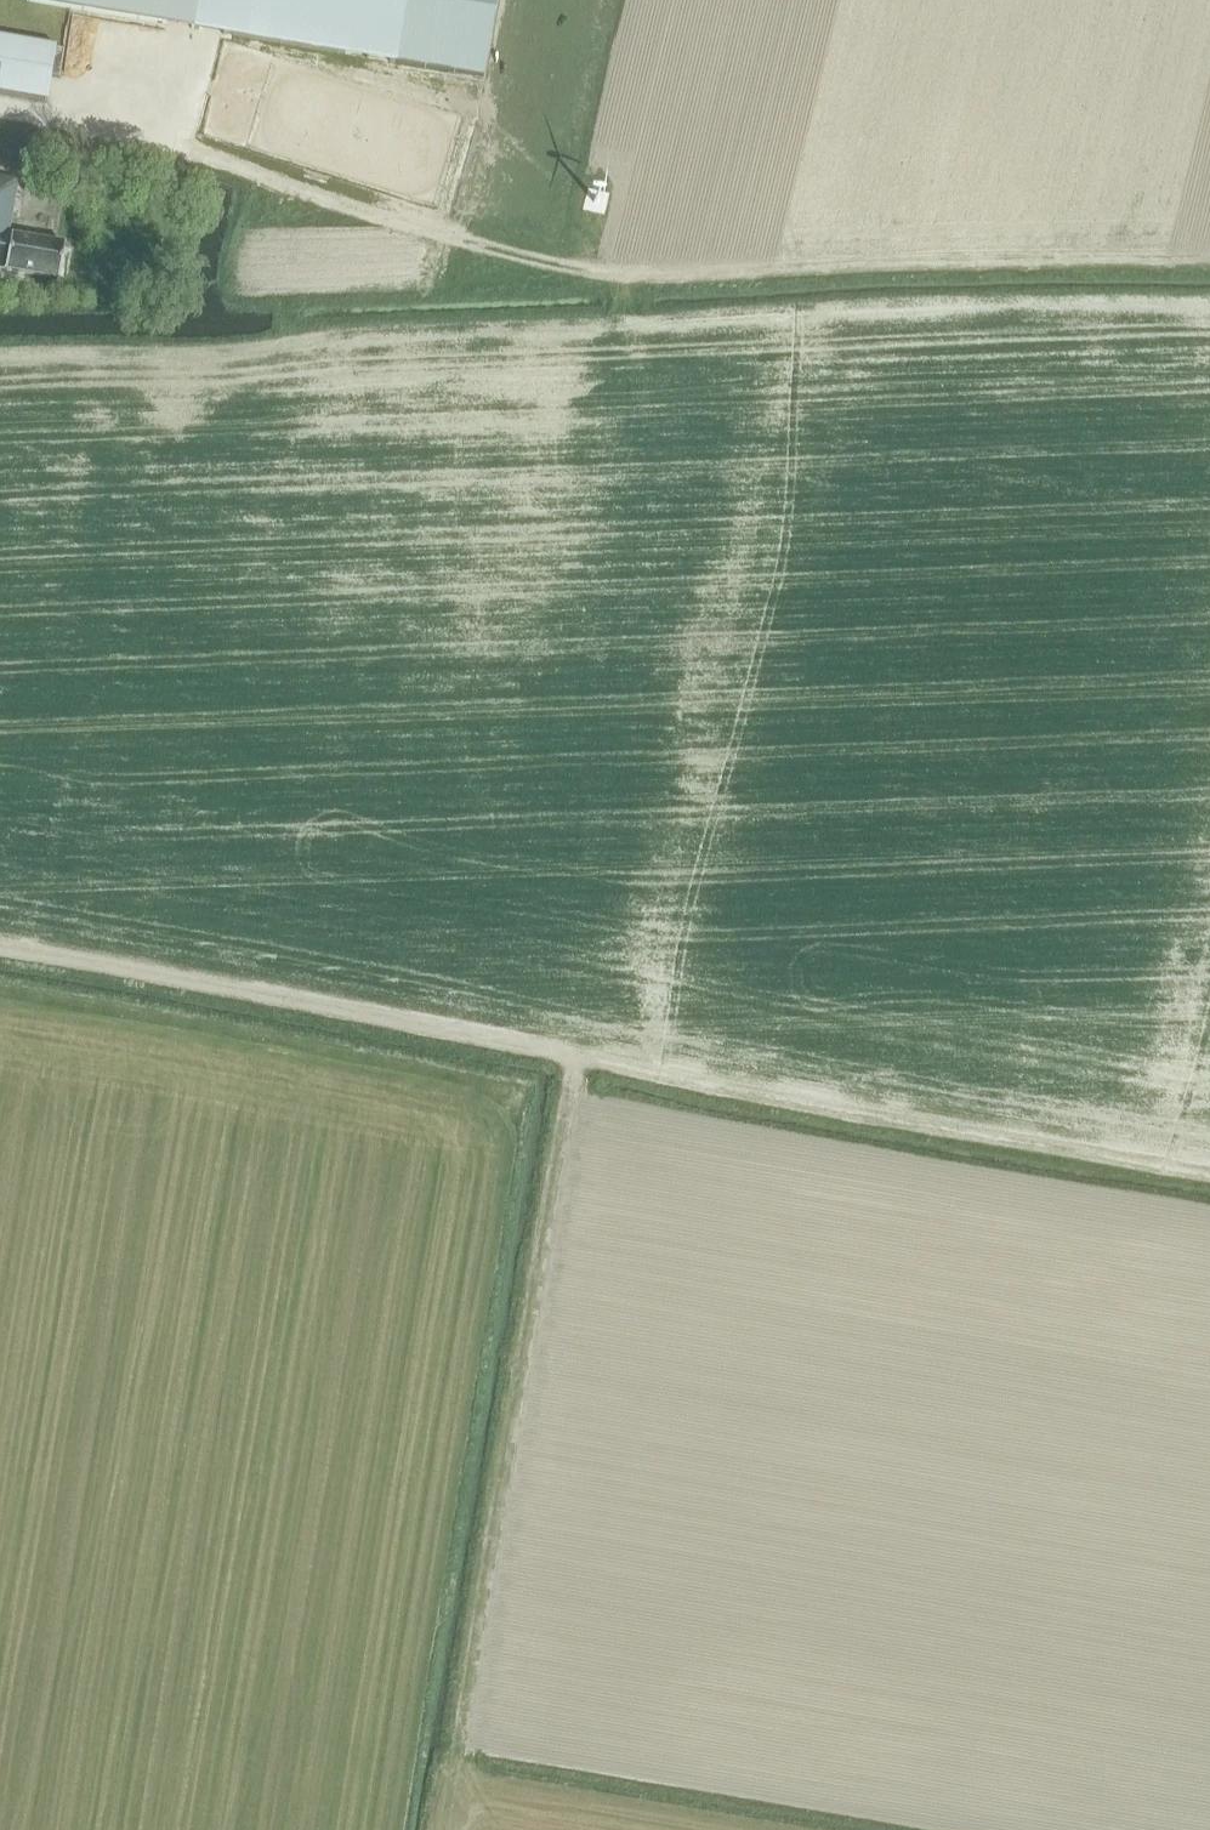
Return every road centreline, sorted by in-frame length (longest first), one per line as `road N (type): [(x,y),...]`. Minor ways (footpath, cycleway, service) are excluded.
road 1 (track): [(1209,1178),(0,953)]

